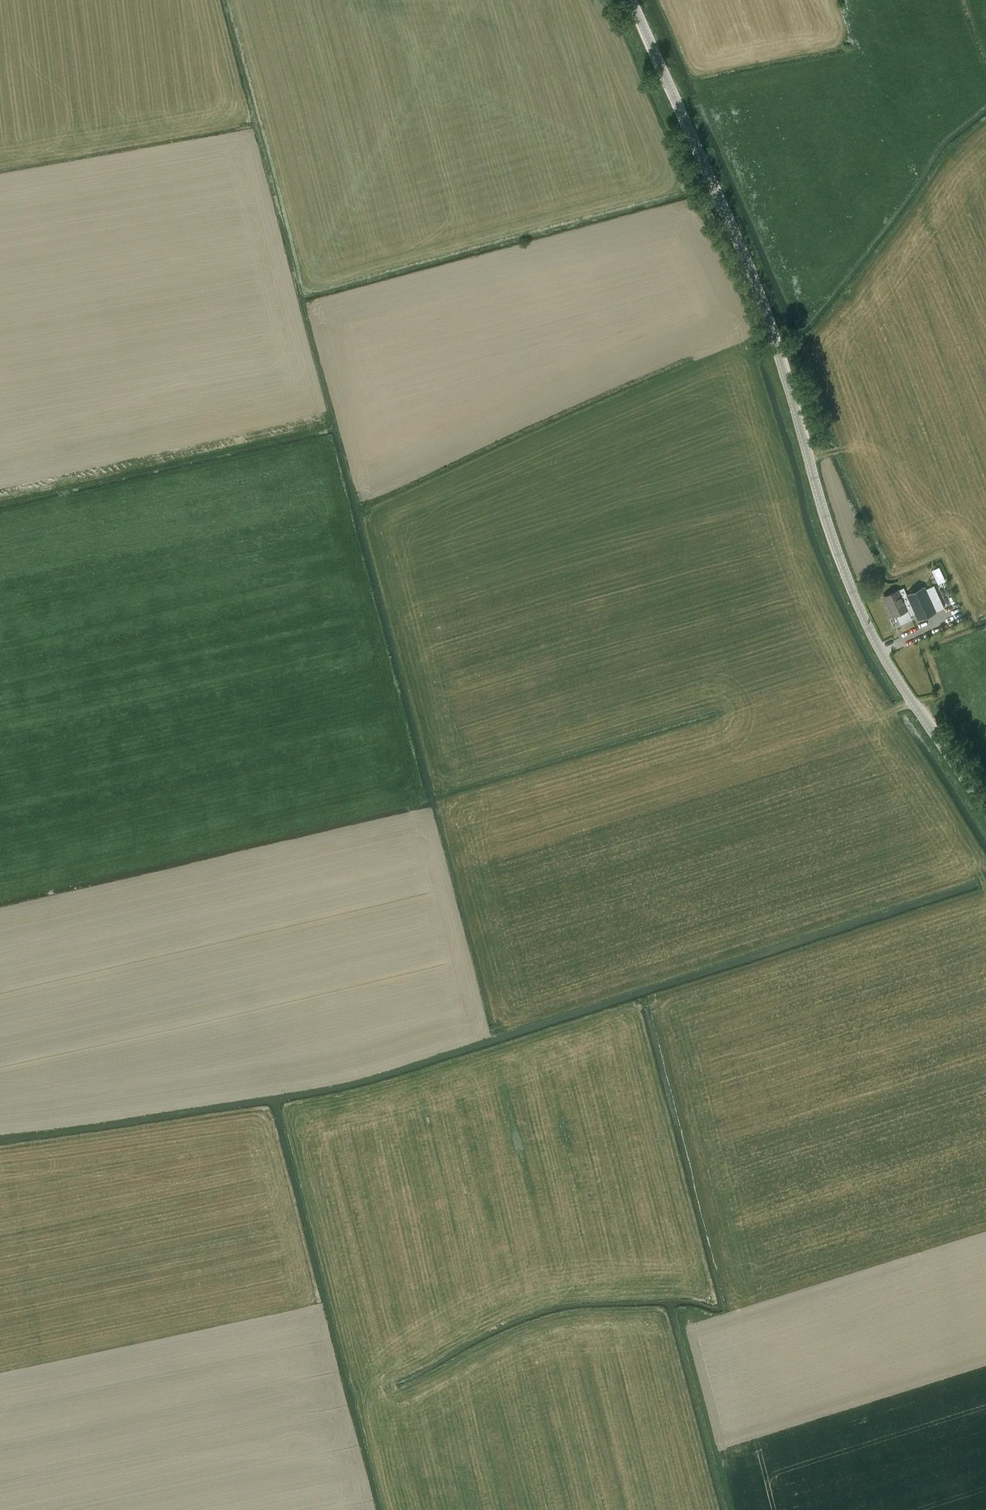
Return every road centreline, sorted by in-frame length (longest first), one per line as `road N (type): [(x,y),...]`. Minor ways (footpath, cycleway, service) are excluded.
road 1 (tertiary): [(985,810),(887,663),(853,592),(770,319),(631,0)]

